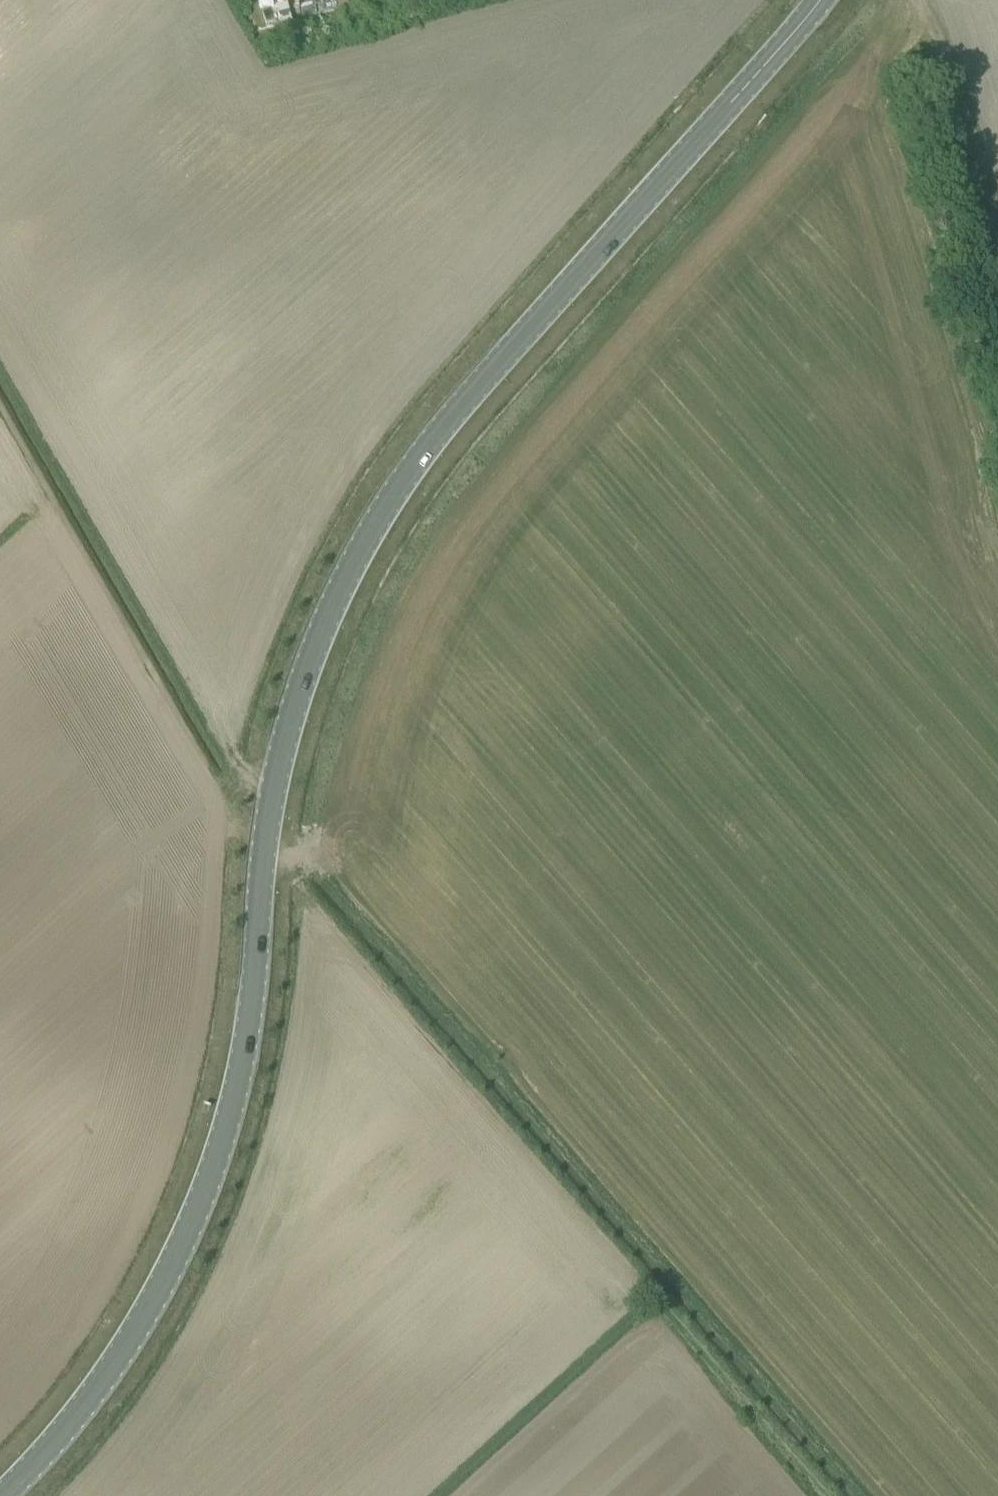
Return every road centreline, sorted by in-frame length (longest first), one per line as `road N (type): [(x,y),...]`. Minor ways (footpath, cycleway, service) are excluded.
road 1 (secondary): [(0,1495),(68,1423),(138,1324),(214,1167),(249,1019),(279,755),(309,654),(363,542),(438,431),(819,0)]
road 2 (track): [(997,303),(965,124),(920,0)]

